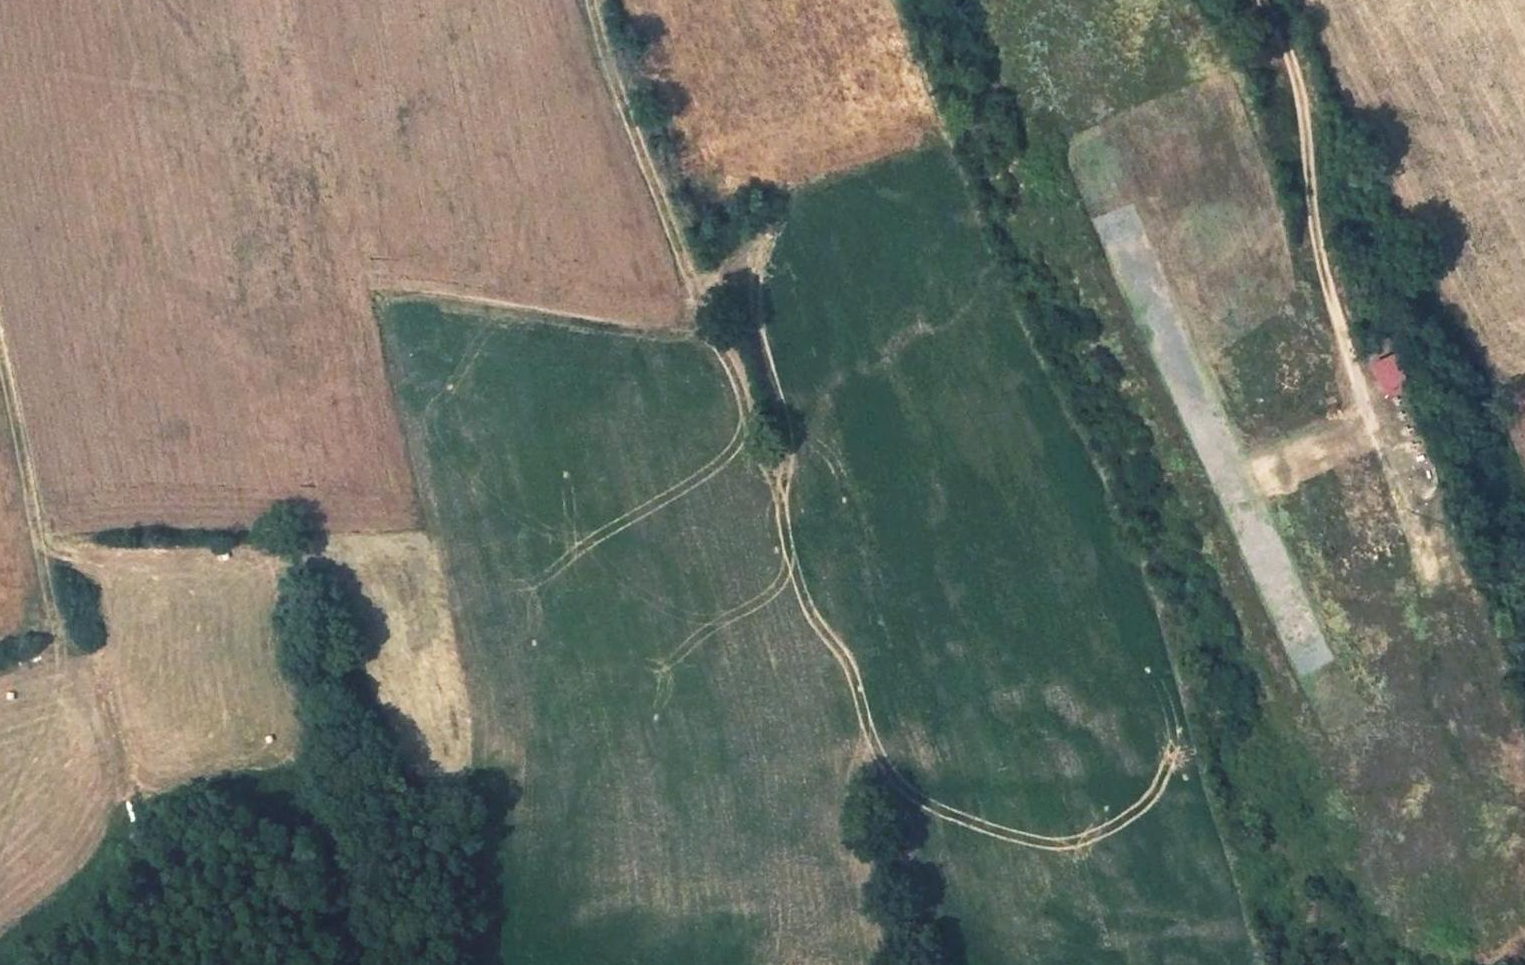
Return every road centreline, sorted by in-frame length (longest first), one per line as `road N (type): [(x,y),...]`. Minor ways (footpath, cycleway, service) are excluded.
road 1 (track): [(1260,0),(1287,45),(1303,107),(1315,236),(1421,584)]

